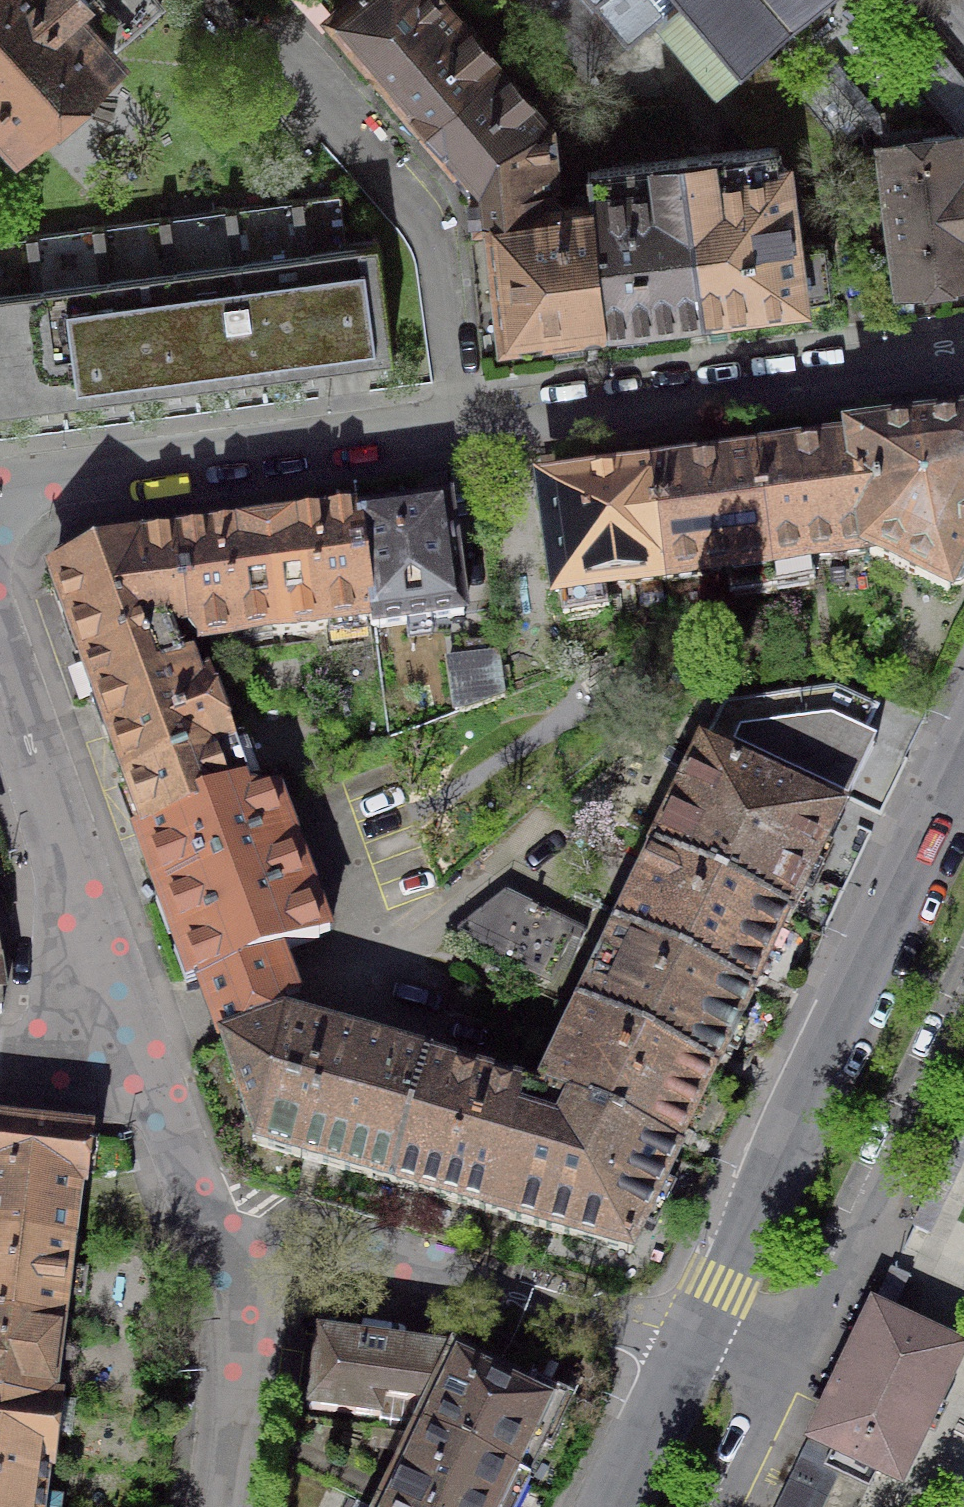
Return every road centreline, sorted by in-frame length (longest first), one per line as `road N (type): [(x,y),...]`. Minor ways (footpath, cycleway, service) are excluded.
road 1 (residential): [(219,1257),(0,639)]
road 2 (residential): [(963,770),(687,1345)]
road 3 (residential): [(963,357),(460,423)]
road 4 (residential): [(460,423),(432,233),(226,0)]
road 5 (residential): [(219,1257),(305,1238),(350,1245),(687,1345)]
road 6 (residential): [(460,423),(81,475),(0,494)]
road 7 (residential): [(223,1506),(240,1357),(219,1257)]
road 8 (residential): [(687,1345),(609,1506)]

